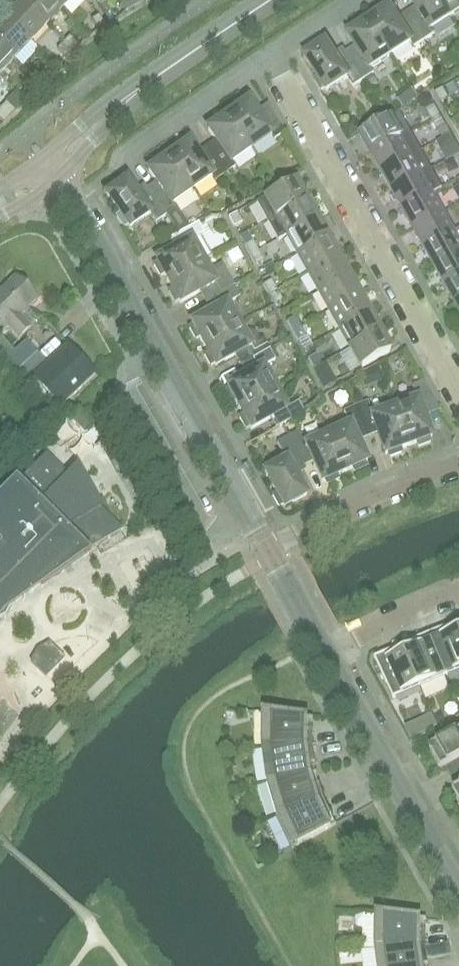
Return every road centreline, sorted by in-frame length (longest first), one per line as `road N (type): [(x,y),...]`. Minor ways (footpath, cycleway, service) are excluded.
road 1 (residential): [(267,548),(58,181)]
road 2 (residential): [(458,389),(270,53)]
road 3 (residential): [(458,889),(332,658)]
road 4 (tertiary): [(58,181),(212,39)]
road 5 (residential): [(267,548),(458,464)]
road 6 (tertiary): [(212,39),(115,95),(42,158)]
road 7 (residential): [(111,173),(270,53)]
road 8 (residential): [(458,597),(332,658)]
road 9 (residential): [(332,658),(267,548)]

